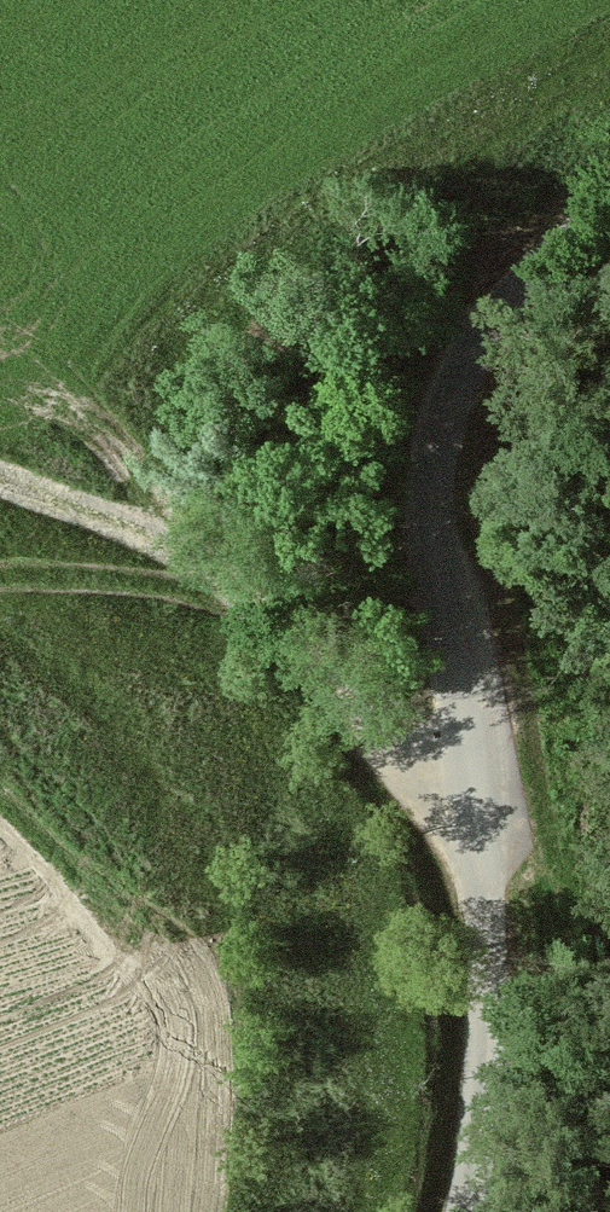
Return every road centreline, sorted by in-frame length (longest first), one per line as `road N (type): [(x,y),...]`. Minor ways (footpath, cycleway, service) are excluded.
road 1 (tertiary): [(464,1211),(488,1002),(472,714),(433,520),(436,449),(455,379),(494,320),(544,263),(609,213)]
road 2 (track): [(0,477),(140,532),(255,603),(385,729),(483,880)]

